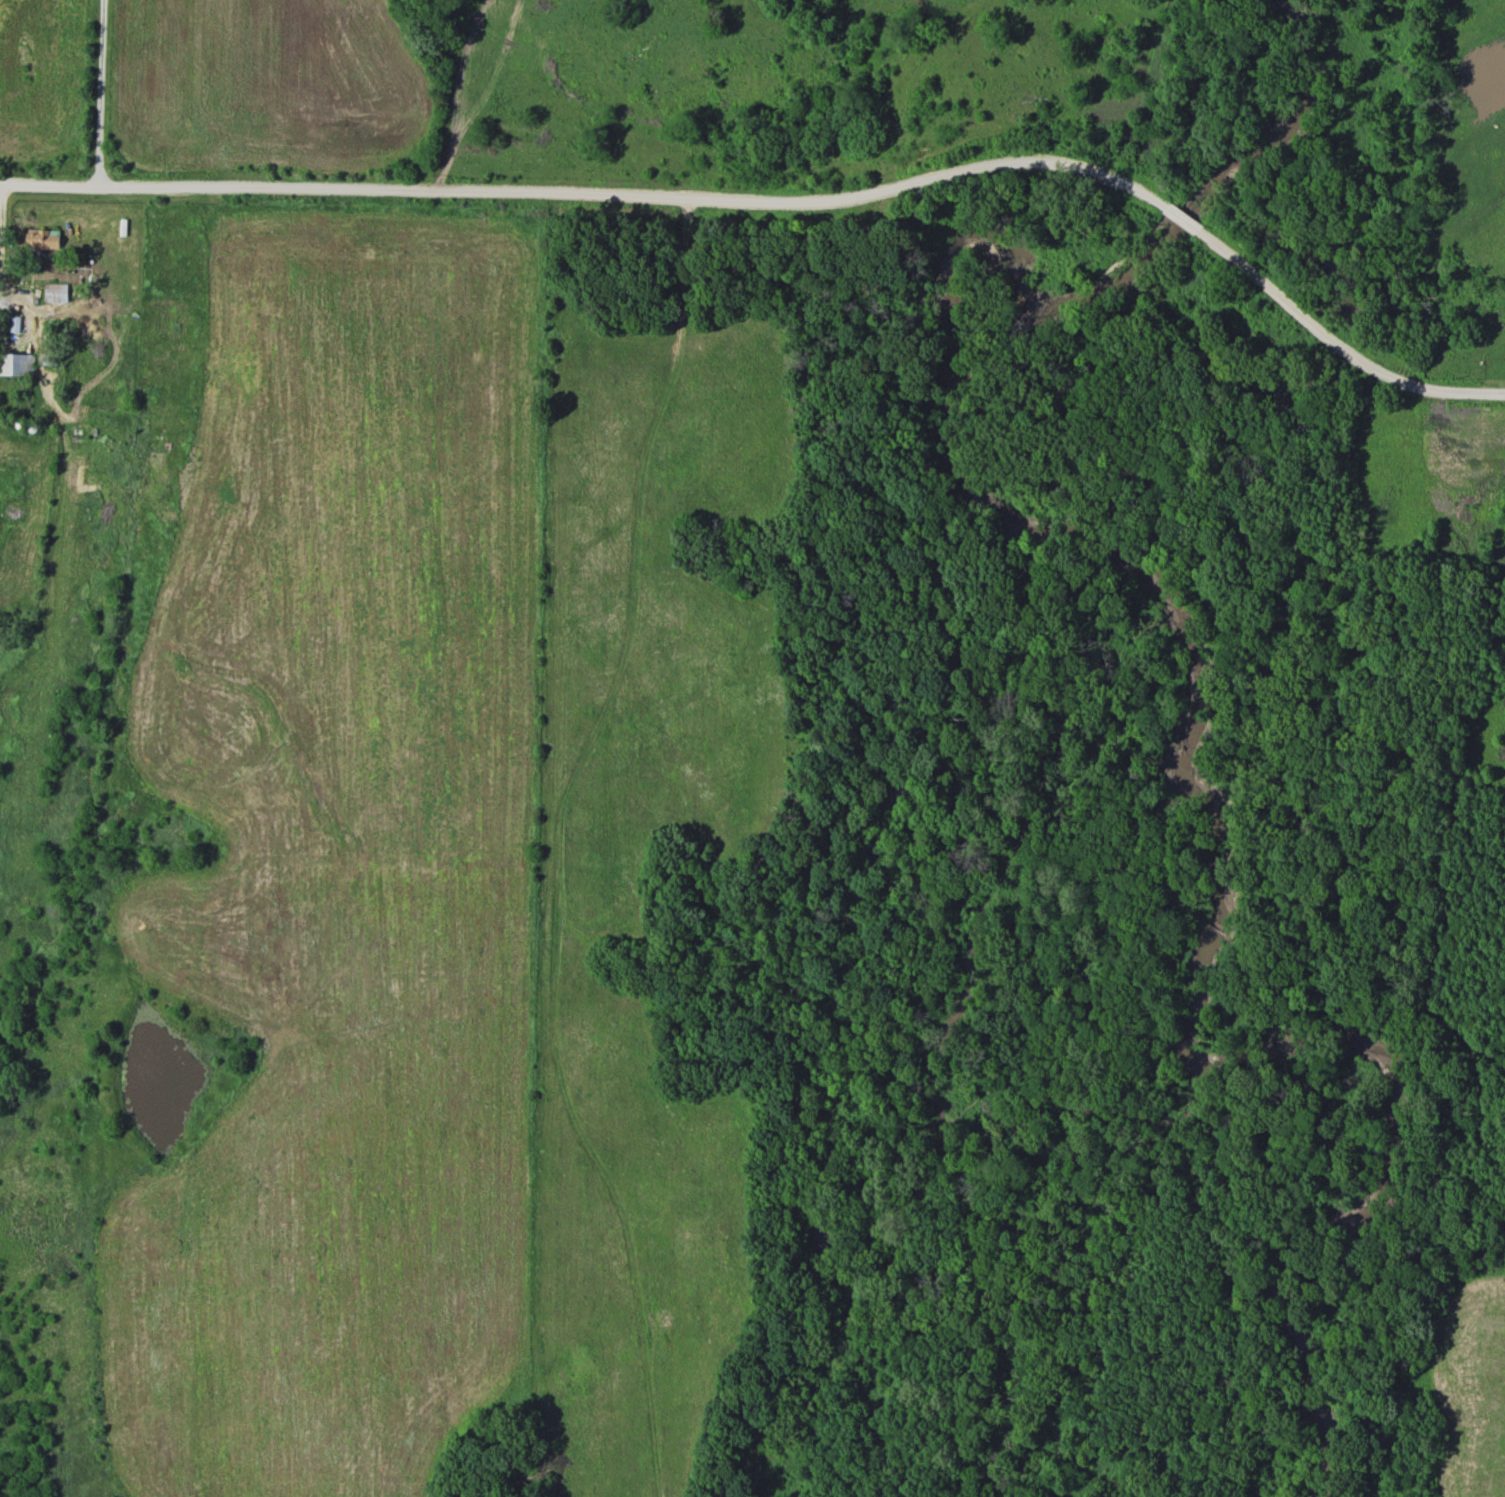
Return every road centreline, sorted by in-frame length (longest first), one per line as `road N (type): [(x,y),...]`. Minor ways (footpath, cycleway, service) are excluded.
road 1 (residential): [(1504,396),(1398,394),(1364,378),(1224,243),(1072,166),(839,209),(0,186)]
road 2 (residential): [(104,190),(106,0)]

